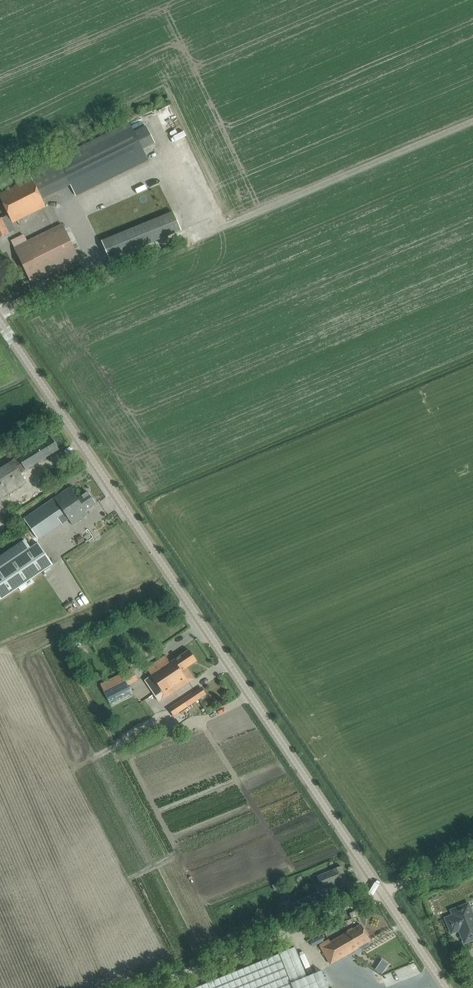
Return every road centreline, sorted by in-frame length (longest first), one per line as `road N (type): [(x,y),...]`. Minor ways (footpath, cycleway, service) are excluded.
road 1 (tertiary): [(446,987),(0,322)]
road 2 (track): [(383,893),(153,987)]

